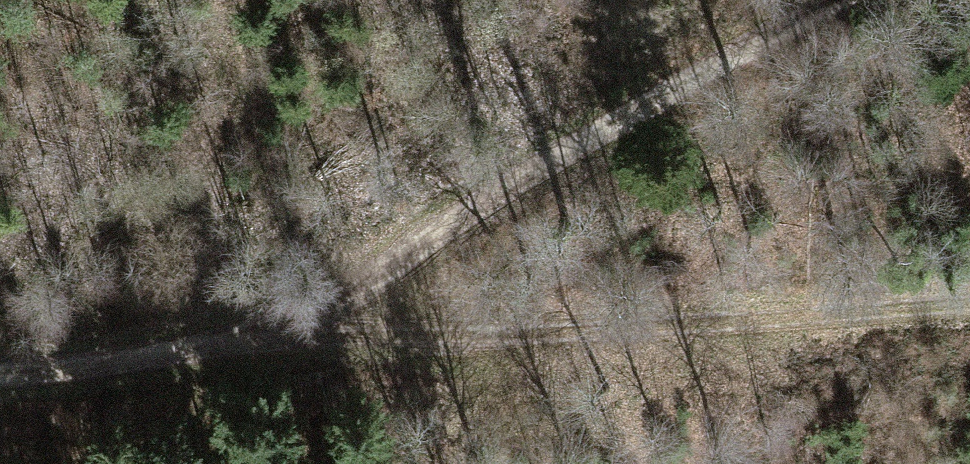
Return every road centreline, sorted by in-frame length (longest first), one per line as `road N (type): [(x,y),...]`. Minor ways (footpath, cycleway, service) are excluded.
road 1 (track): [(0,377),(271,340),(621,328),(969,302)]
road 2 (track): [(271,340),(495,195),(845,0)]

